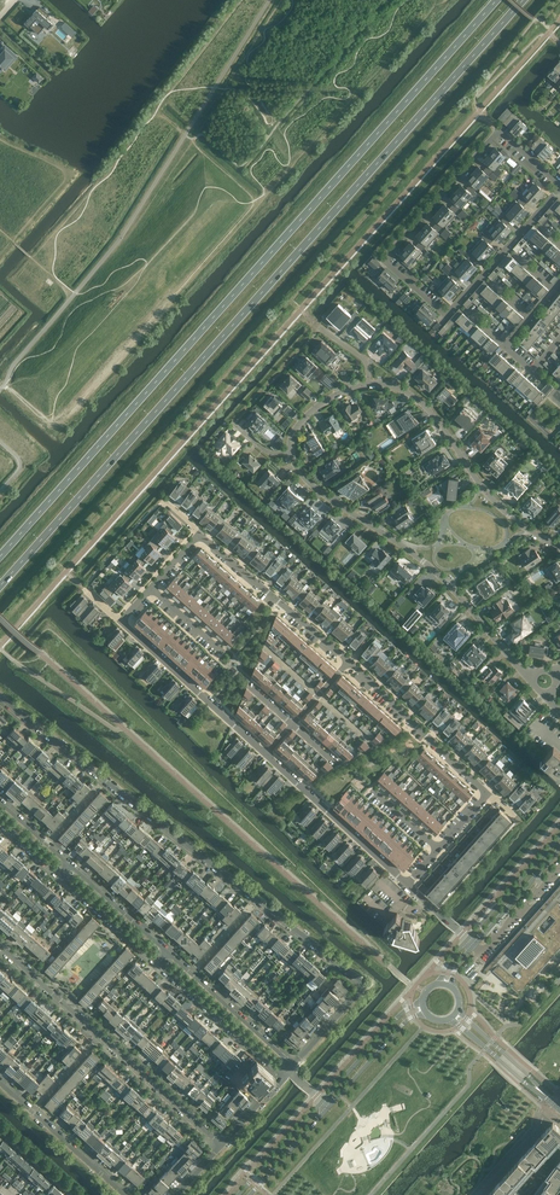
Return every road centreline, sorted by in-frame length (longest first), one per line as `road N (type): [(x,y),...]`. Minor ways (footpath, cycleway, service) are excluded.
road 1 (trunk): [(0,587),(524,0)]
road 2 (trunk): [(498,0),(0,557)]
road 3 (residential): [(292,1067),(360,991),(358,979),(0,697)]
road 4 (residential): [(291,452),(312,486),(441,578),(522,671)]
road 5 (residential): [(222,1145),(0,946)]
road 6 (residential): [(457,303),(447,314),(386,258),(499,131)]
road 7 (residential): [(370,384),(424,402),(496,504),(559,547)]
road 8 (residential): [(266,754),(121,621)]
road 9 (residential): [(202,537),(349,662)]
road 10 (residential): [(408,883),(266,754)]
road 11 (residential): [(349,662),(487,795)]
road 12 (residential): [(158,963),(284,1076)]
road 13 (residential): [(292,1067),(167,954)]
road 14 (residential): [(125,1194),(0,1083)]
road 15 (tertiary): [(423,1001),(402,1013),(322,1102)]
road 16 (tertiary): [(328,1107),(405,1022),(427,1013)]
road 17 (tertiary): [(559,835),(469,936)]
road 18 (residential): [(167,954),(69,865)]
road 19 (residential): [(60,874),(158,963)]
road 20 (tertiary): [(476,942),(559,849)]
road 21 (tertiary): [(322,1102),(239,1194)]

